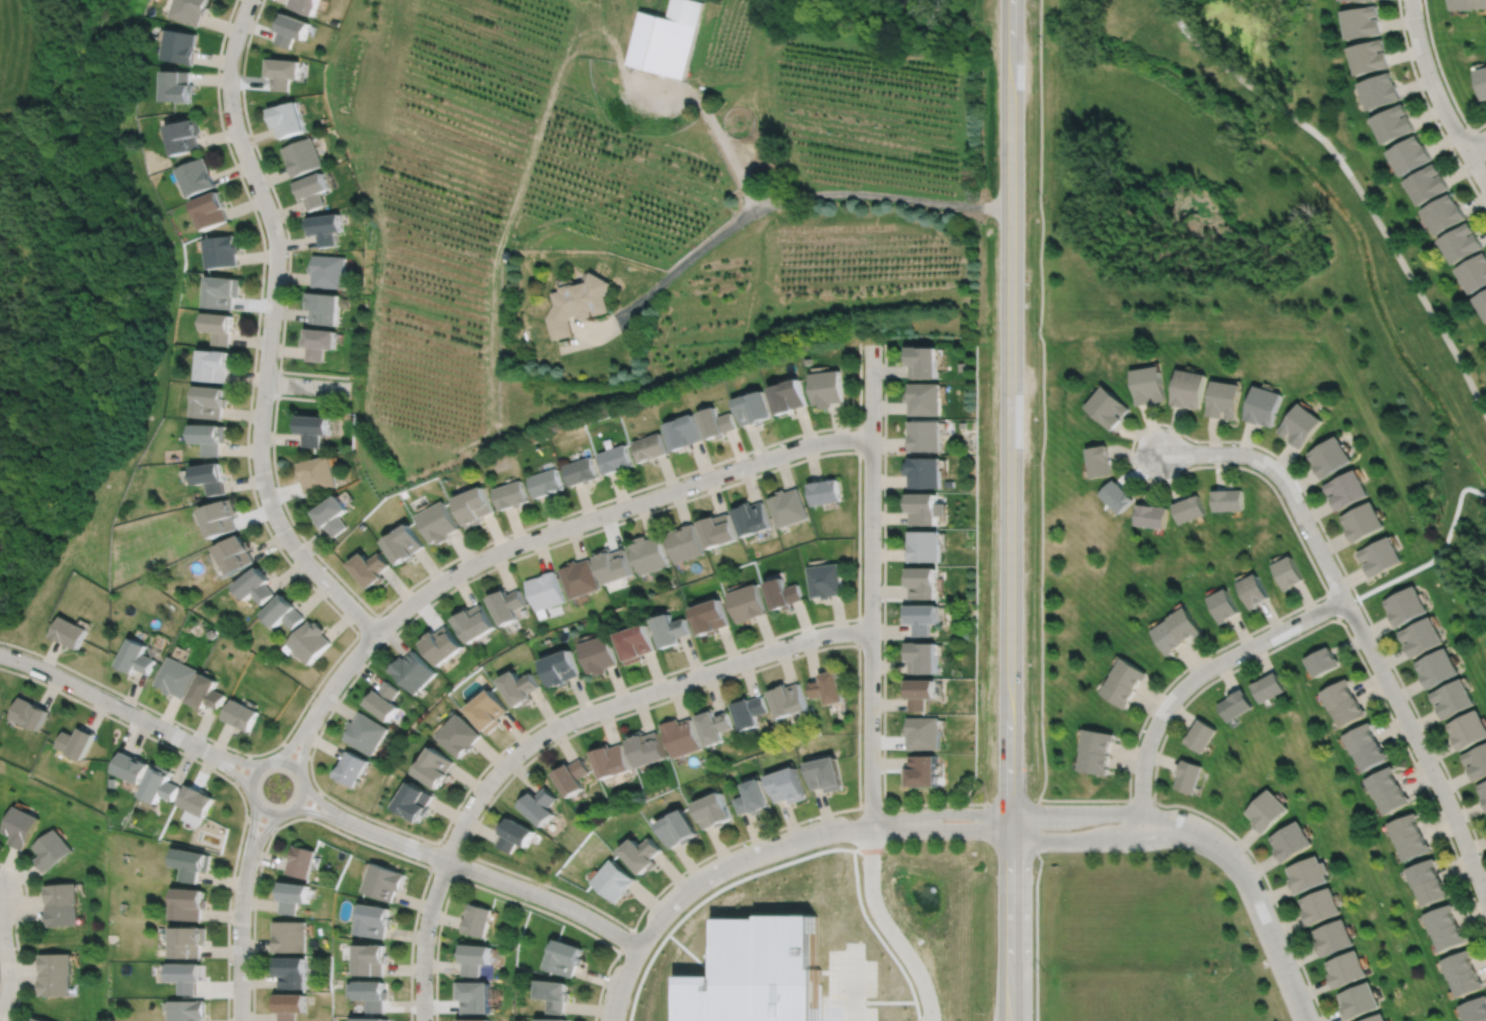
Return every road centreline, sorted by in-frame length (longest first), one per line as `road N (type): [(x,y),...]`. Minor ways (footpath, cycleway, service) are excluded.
road 1 (tertiary): [(1012,0),(1009,834)]
road 2 (residential): [(248,0),(229,90),(275,244),(262,475),(285,536),(376,633)]
road 3 (residential): [(376,633),(448,577),(510,546),(807,445),(872,438)]
road 4 (residential): [(870,631),(803,640),(564,723),(490,781),(448,861)]
road 5 (residential): [(872,344),(872,827)]
road 6 (residential): [(1345,600),(1205,670),(1168,703),(1144,757),(1142,839)]
road 7 (residential): [(1345,600),(1485,899)]
road 8 (residential): [(640,948),(555,901),(353,825)]
road 9 (residential): [(872,827),(817,836),(727,868),(677,902),(640,948)]
road 10 (residential): [(1141,813),(943,812),(872,827)]
road 11 (residential): [(872,827),(1142,839)]
road 12 (residential): [(1160,453),(1238,453),(1274,469),(1345,600)]
road 13 (residential): [(211,754),(0,655)]
road 14 (residential): [(872,827),(873,900),(921,977),(932,1020)]
road 15 (residential): [(1212,843),(1248,885),(1305,1020)]
road 16 (residential): [(1411,0),(1434,88),(1485,182)]
road 17 (tertiary): [(1019,1020),(1009,834)]
road 18 (tertiary): [(1009,834),(1001,1020)]
road 19 (residential): [(276,760),(257,769),(250,789),(260,808),(280,814),(301,800),(304,787),(296,768),(276,760)]
road 20 (residential): [(448,861),(425,933),(423,1020)]
road 21 (residential): [(247,862),(240,1020)]

